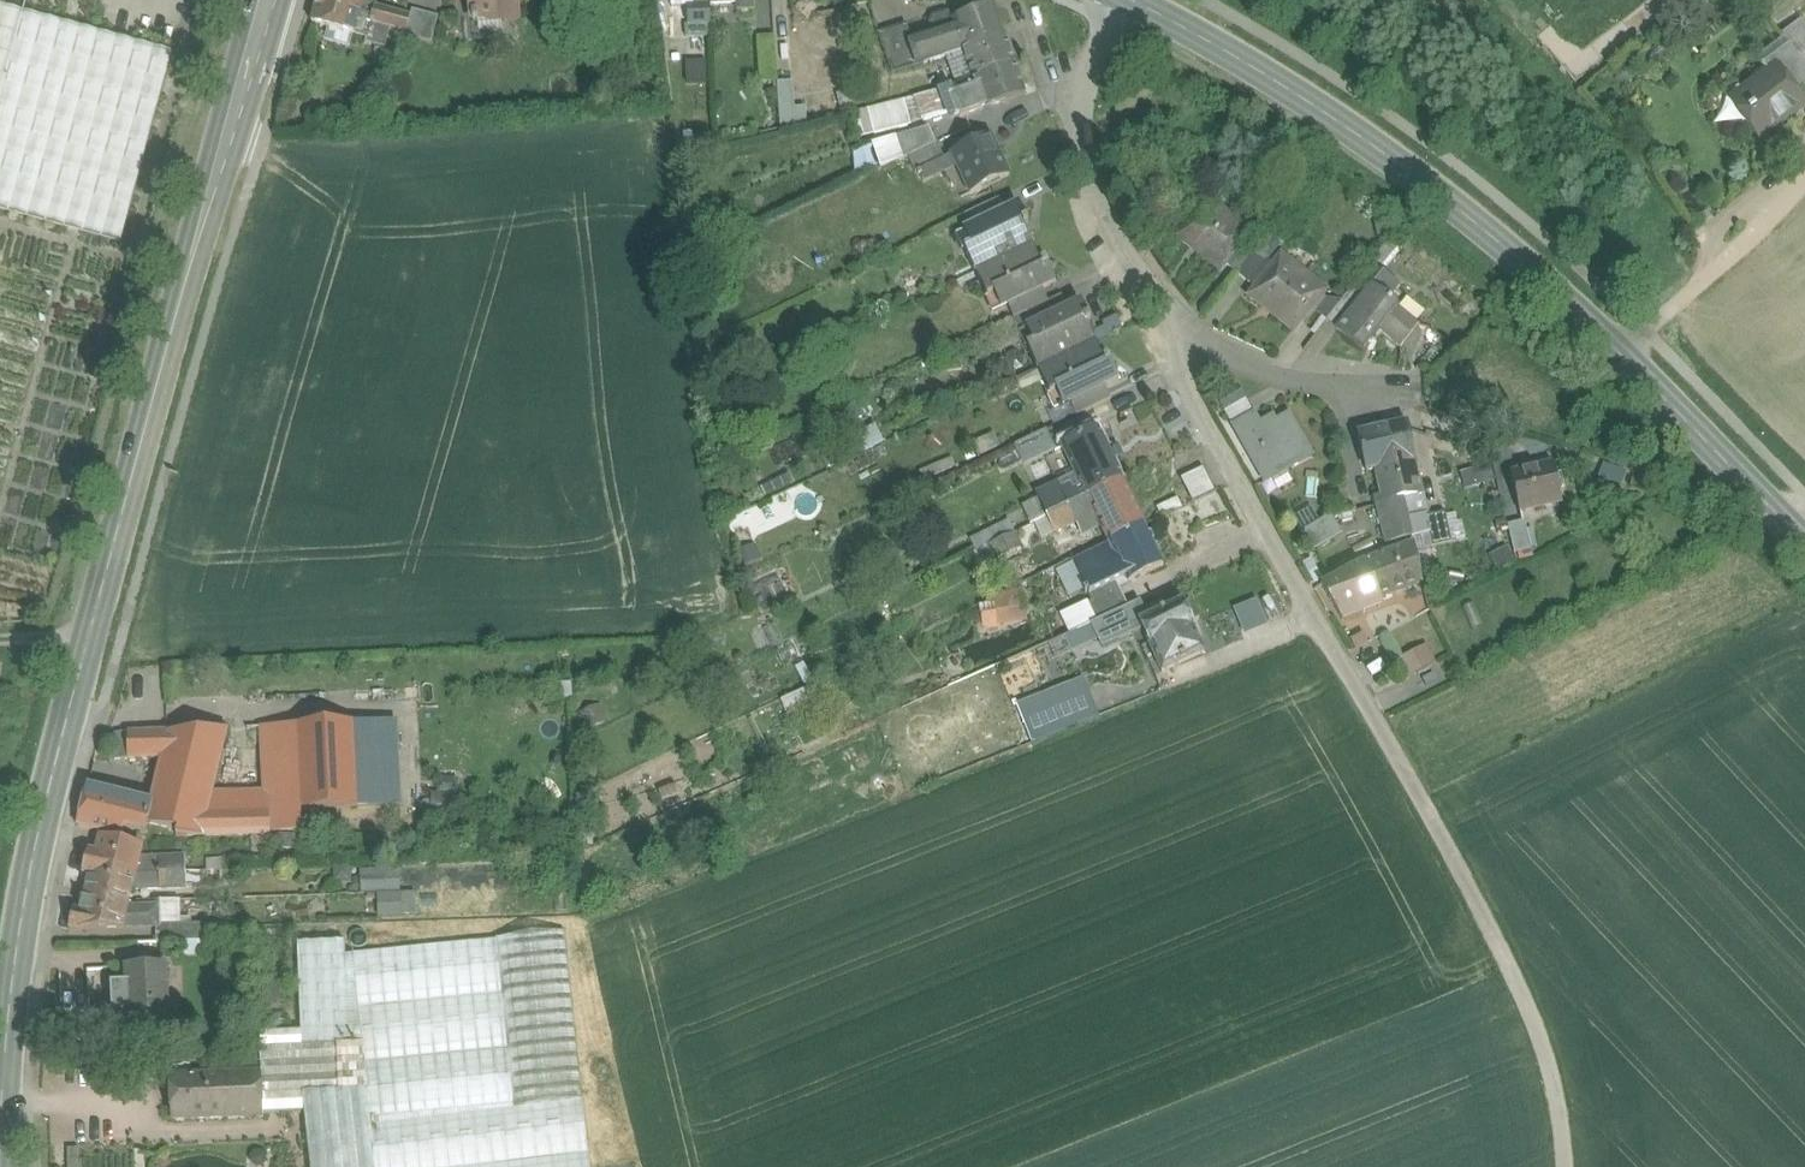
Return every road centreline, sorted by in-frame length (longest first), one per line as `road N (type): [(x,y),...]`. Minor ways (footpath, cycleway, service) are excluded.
road 1 (secondary): [(264,0),(43,810),(16,952),(0,1166)]
road 2 (residential): [(1525,1003),(1422,796),(1190,388),(1185,331),(1147,288),(1112,226),(1075,111),(1116,0)]
road 3 (secondary): [(1131,0),(1376,145),(1620,353),(1804,542)]
road 4 (track): [(1804,180),(1620,353)]
road 5 (track): [(1561,1166),(1553,1065),(1525,1003)]

